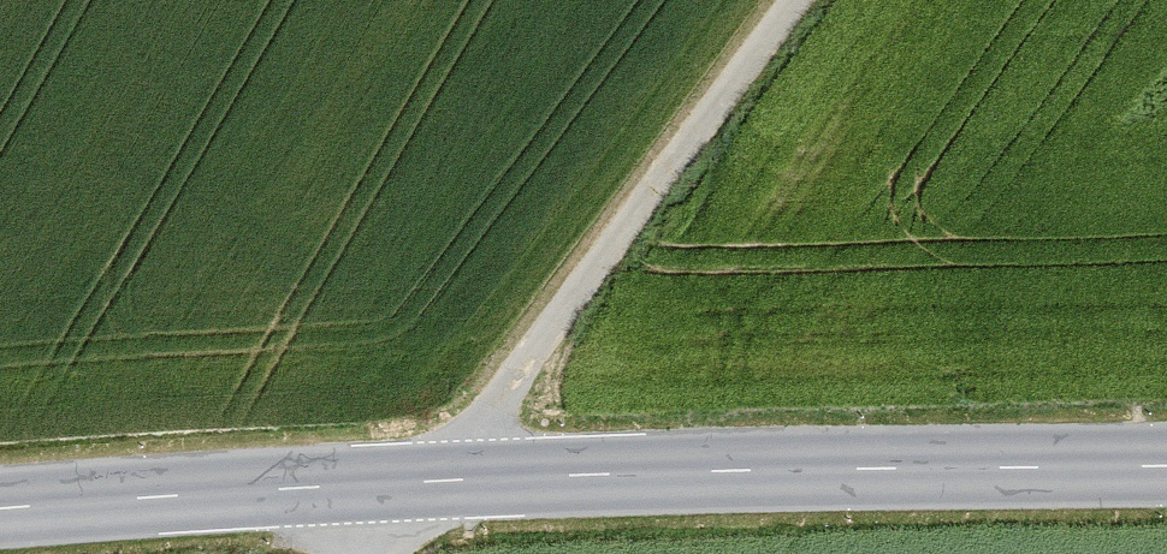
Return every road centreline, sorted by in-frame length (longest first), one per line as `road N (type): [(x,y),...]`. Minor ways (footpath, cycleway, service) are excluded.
road 1 (secondary): [(1166,473),(436,481),(0,512)]
road 2 (track): [(795,0),(380,553)]

